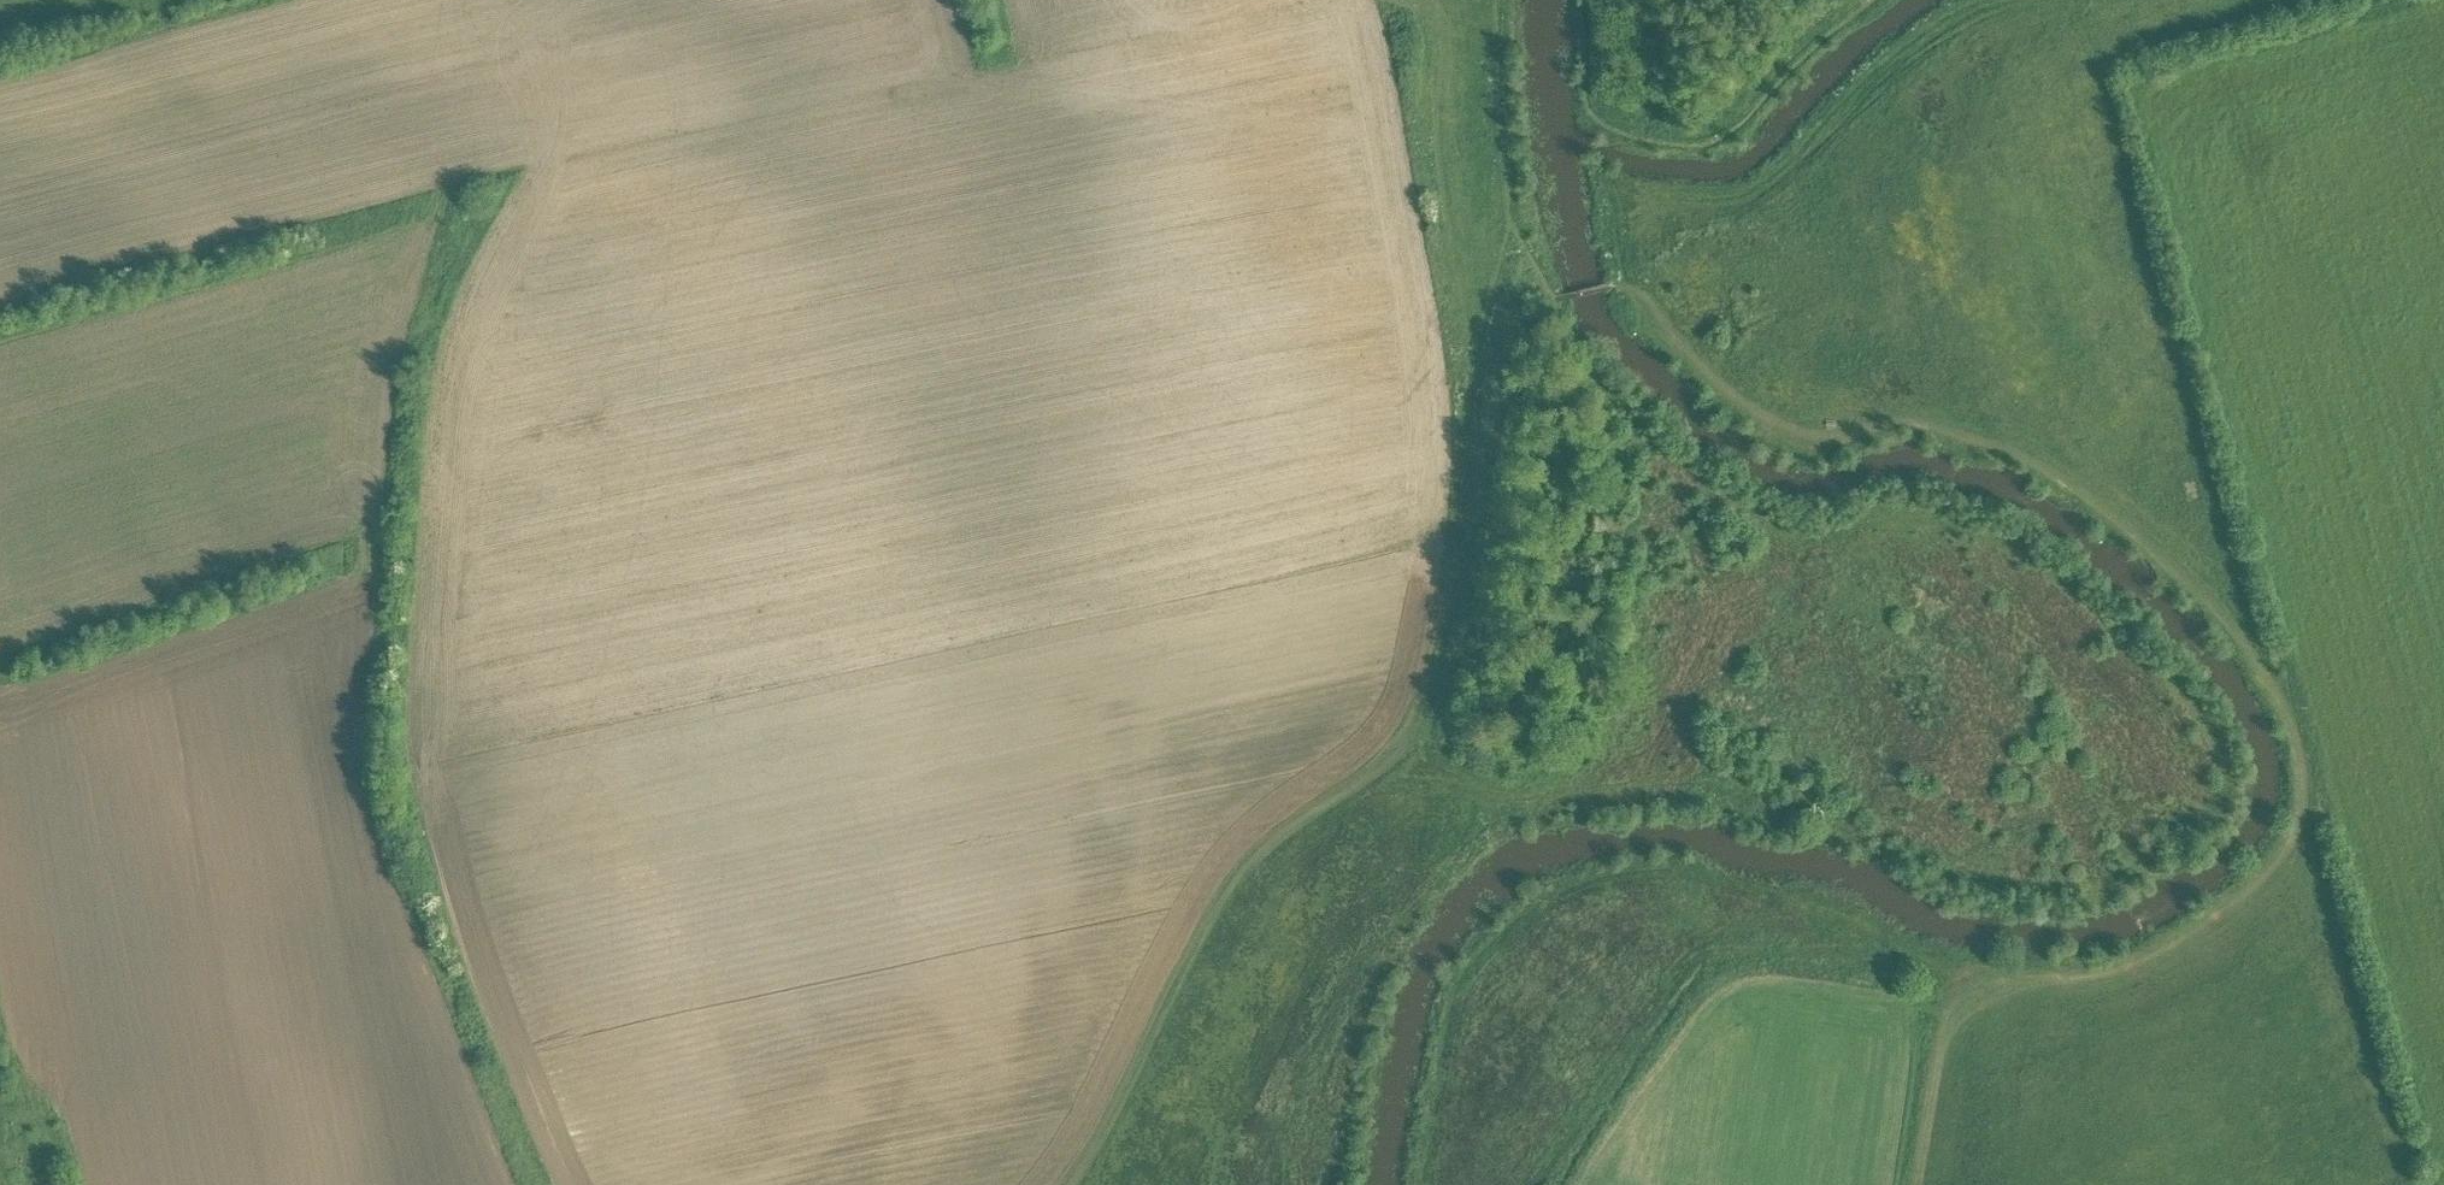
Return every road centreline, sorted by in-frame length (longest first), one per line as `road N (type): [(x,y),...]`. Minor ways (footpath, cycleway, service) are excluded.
road 1 (track): [(1942,1036),(1916,1184)]

